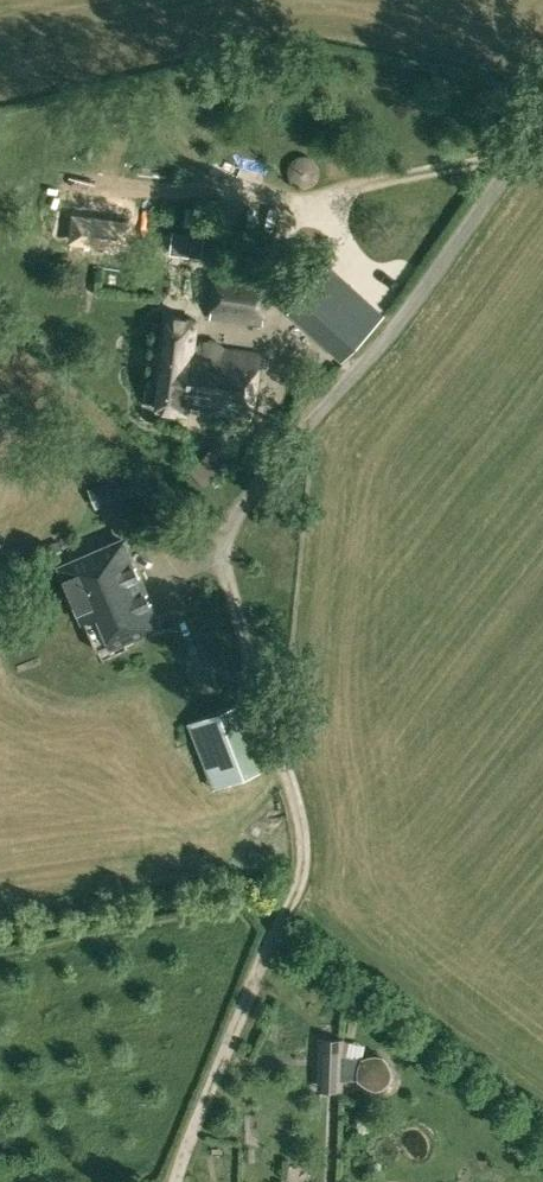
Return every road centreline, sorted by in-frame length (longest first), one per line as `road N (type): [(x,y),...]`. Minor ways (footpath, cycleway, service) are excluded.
road 1 (unclassified): [(177,1181),(304,854),(296,799),(223,568),(225,534),(266,474),(394,329),(542,121)]

